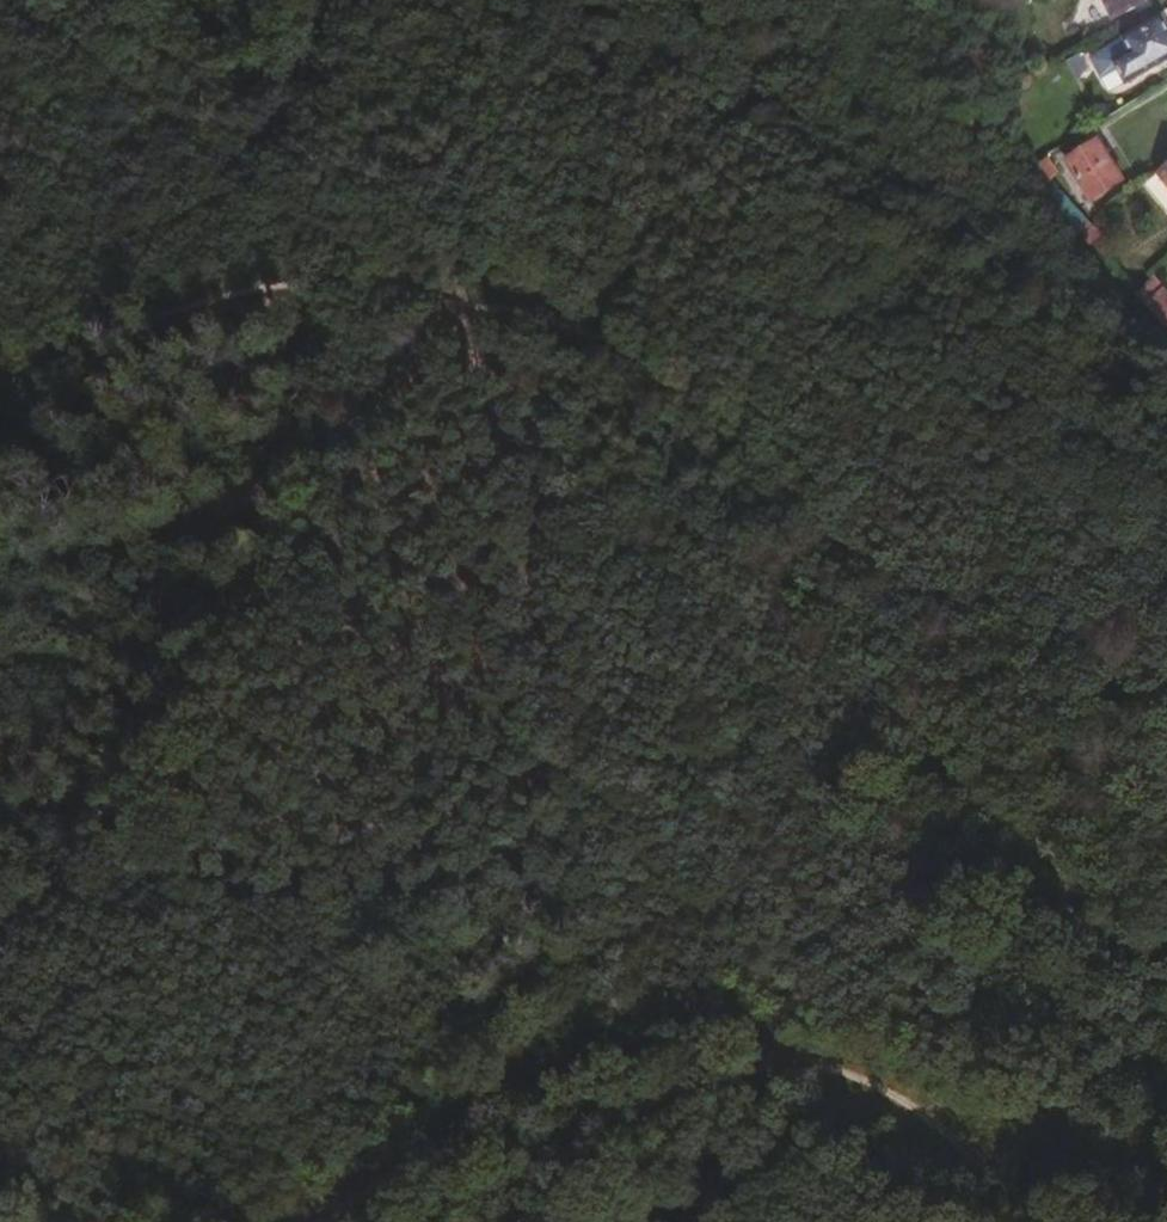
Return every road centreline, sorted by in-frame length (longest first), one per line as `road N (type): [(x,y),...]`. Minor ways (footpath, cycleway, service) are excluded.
road 1 (track): [(1166,1018),(951,763),(891,705),(871,670),(849,574),(807,490),(738,426),(591,330),(532,312),(379,286),(280,282),(189,299),(0,373)]
road 2 (track): [(316,1221),(541,1079),(717,1046),(853,1079),(973,1161),(1022,1221)]
road 3 (track): [(460,300),(205,677),(0,934)]
road 4 (track): [(4,0),(275,217),(379,286)]
road 5 (track): [(849,574),(1166,691)]
road 6 (track): [(973,1161),(1166,1090)]

